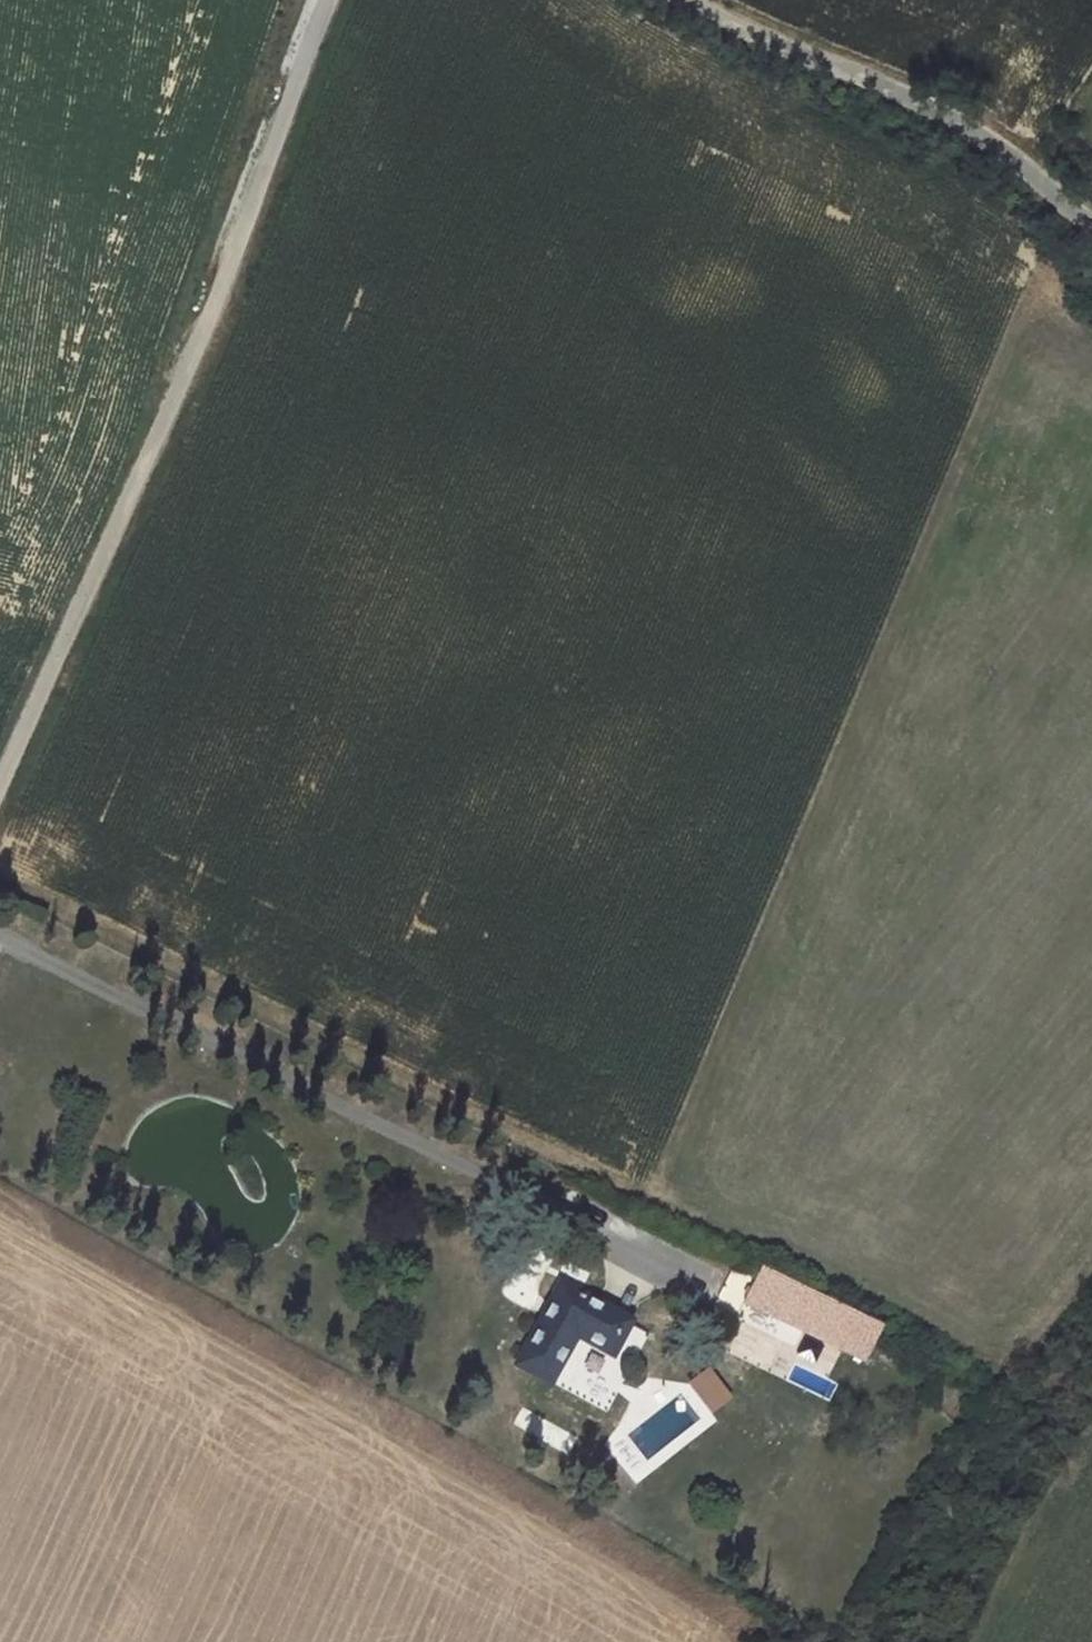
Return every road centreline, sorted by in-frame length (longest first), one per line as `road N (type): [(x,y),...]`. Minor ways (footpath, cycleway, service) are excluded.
road 1 (unclassified): [(0,793),(195,353),(330,0)]
road 2 (residential): [(1091,224),(951,120),(689,0)]

